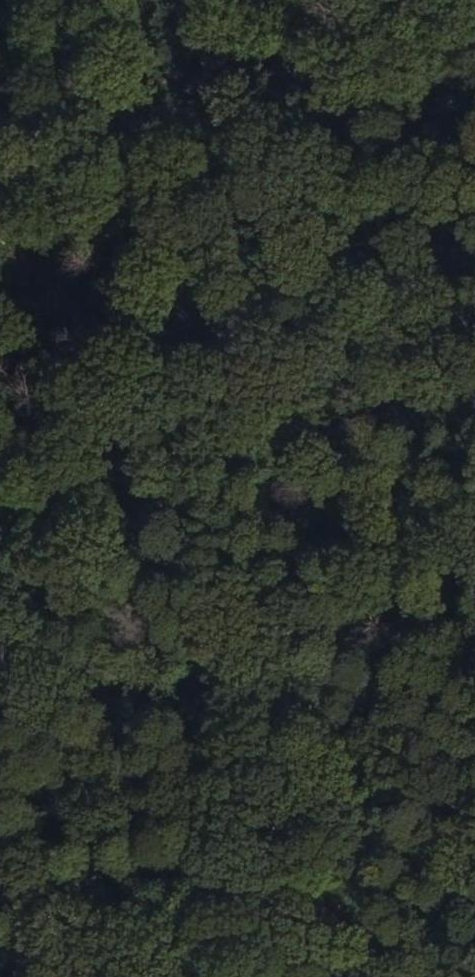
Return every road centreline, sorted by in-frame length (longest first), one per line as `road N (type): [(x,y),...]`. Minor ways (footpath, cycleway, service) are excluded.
road 1 (track): [(118,976),(474,600)]

